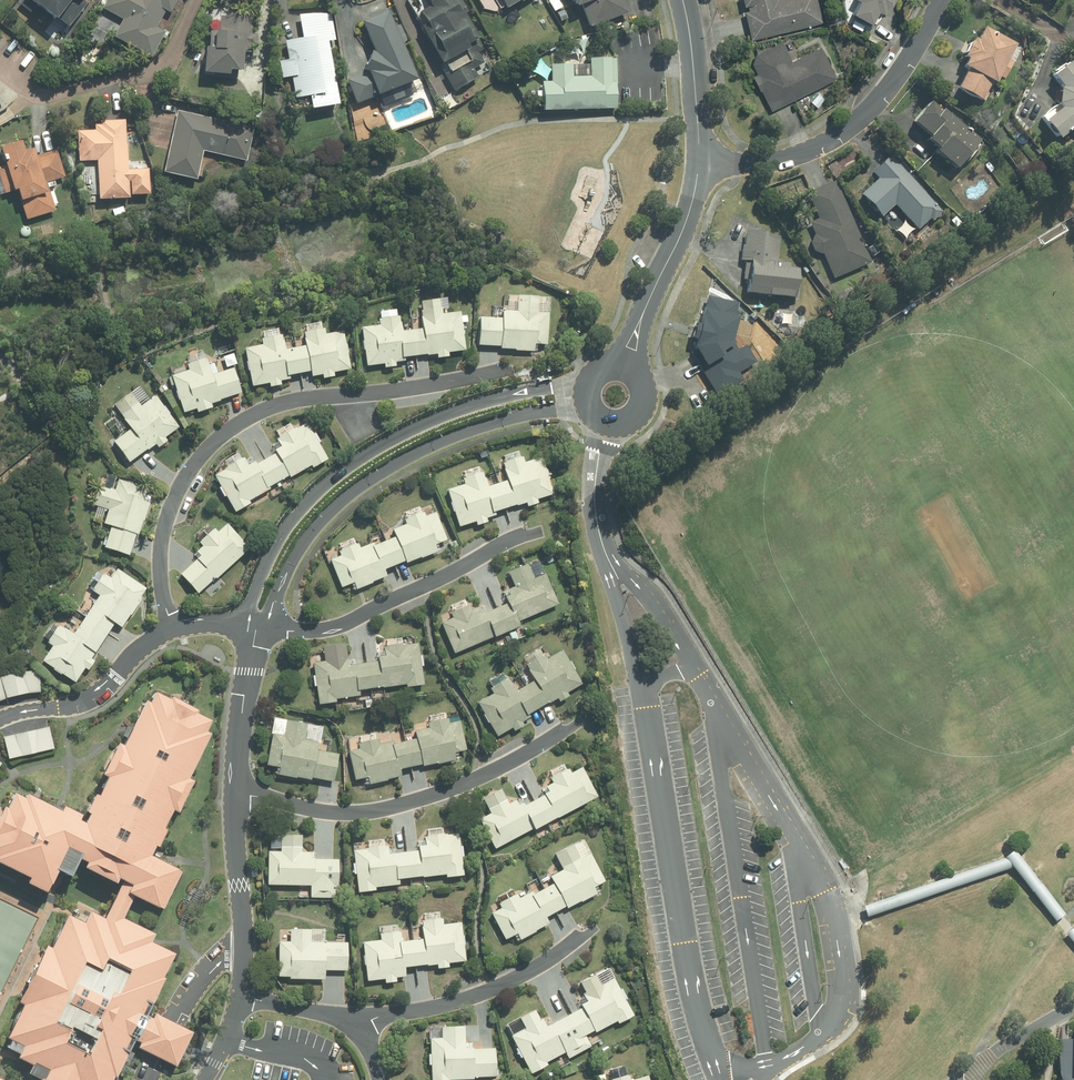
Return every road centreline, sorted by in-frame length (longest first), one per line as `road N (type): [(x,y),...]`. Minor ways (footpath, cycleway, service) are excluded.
road 1 (residential): [(506,369),(297,400),(223,434),(191,466),(164,526),(160,580),(172,628)]
road 2 (residential): [(255,630),(269,552),(340,473),(425,423),(497,398),(578,384)]
road 3 (residential): [(583,413),(545,411),(490,424),(362,487),(313,531),(255,630)]
road 4 (residential): [(237,791),(335,813),(379,811),(474,780),(583,719)]
road 5 (residential): [(699,156),(785,153),(857,119),(884,92),(940,0)]
road 6 (residential): [(255,630),(340,626),(542,530)]
road 7 (residential): [(357,1030),(509,982),(592,925)]
road 8 (residential): [(626,359),(699,156)]
road 9 (residential): [(237,791),(239,995)]
road 10 (residential): [(172,628),(77,703),(0,719)]
road 11 (residential): [(255,630),(237,791)]
road 12 (residential): [(699,156),(698,78),(683,0)]
road 13 (residential): [(626,359),(648,379),(646,413),(617,431),(583,413)]
road 14 (residential): [(239,995),(357,1030)]

